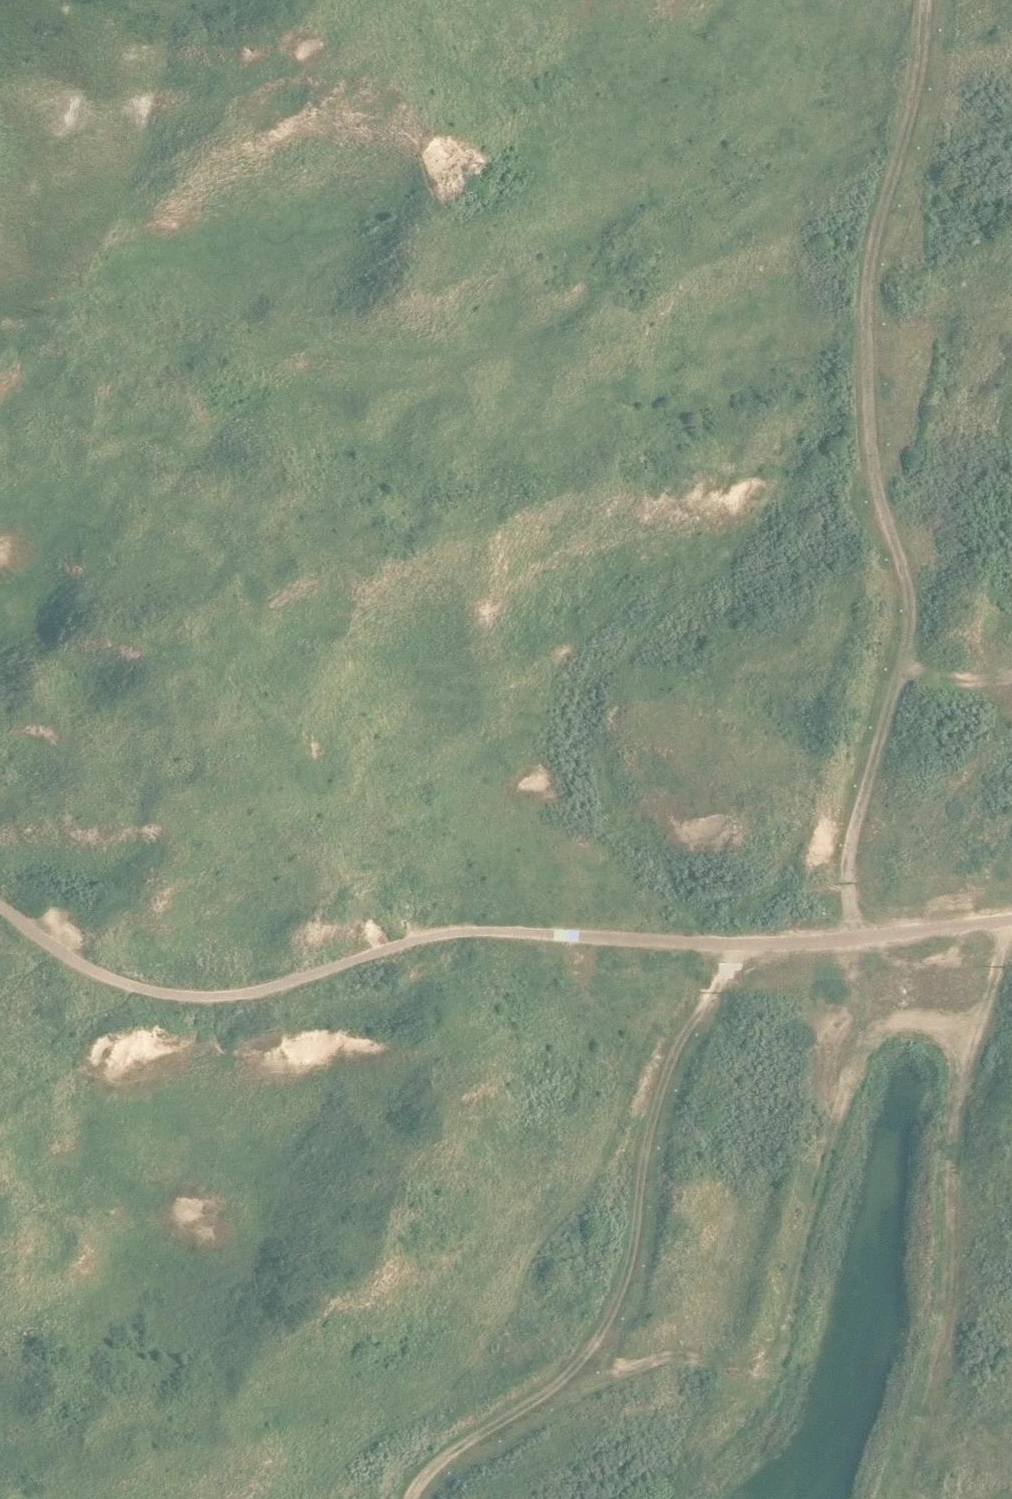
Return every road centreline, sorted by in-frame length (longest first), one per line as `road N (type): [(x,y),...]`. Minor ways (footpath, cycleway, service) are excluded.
road 1 (track): [(851,946),(848,851),(909,629),(907,593),(873,492),(869,256),(909,127),(931,0)]

